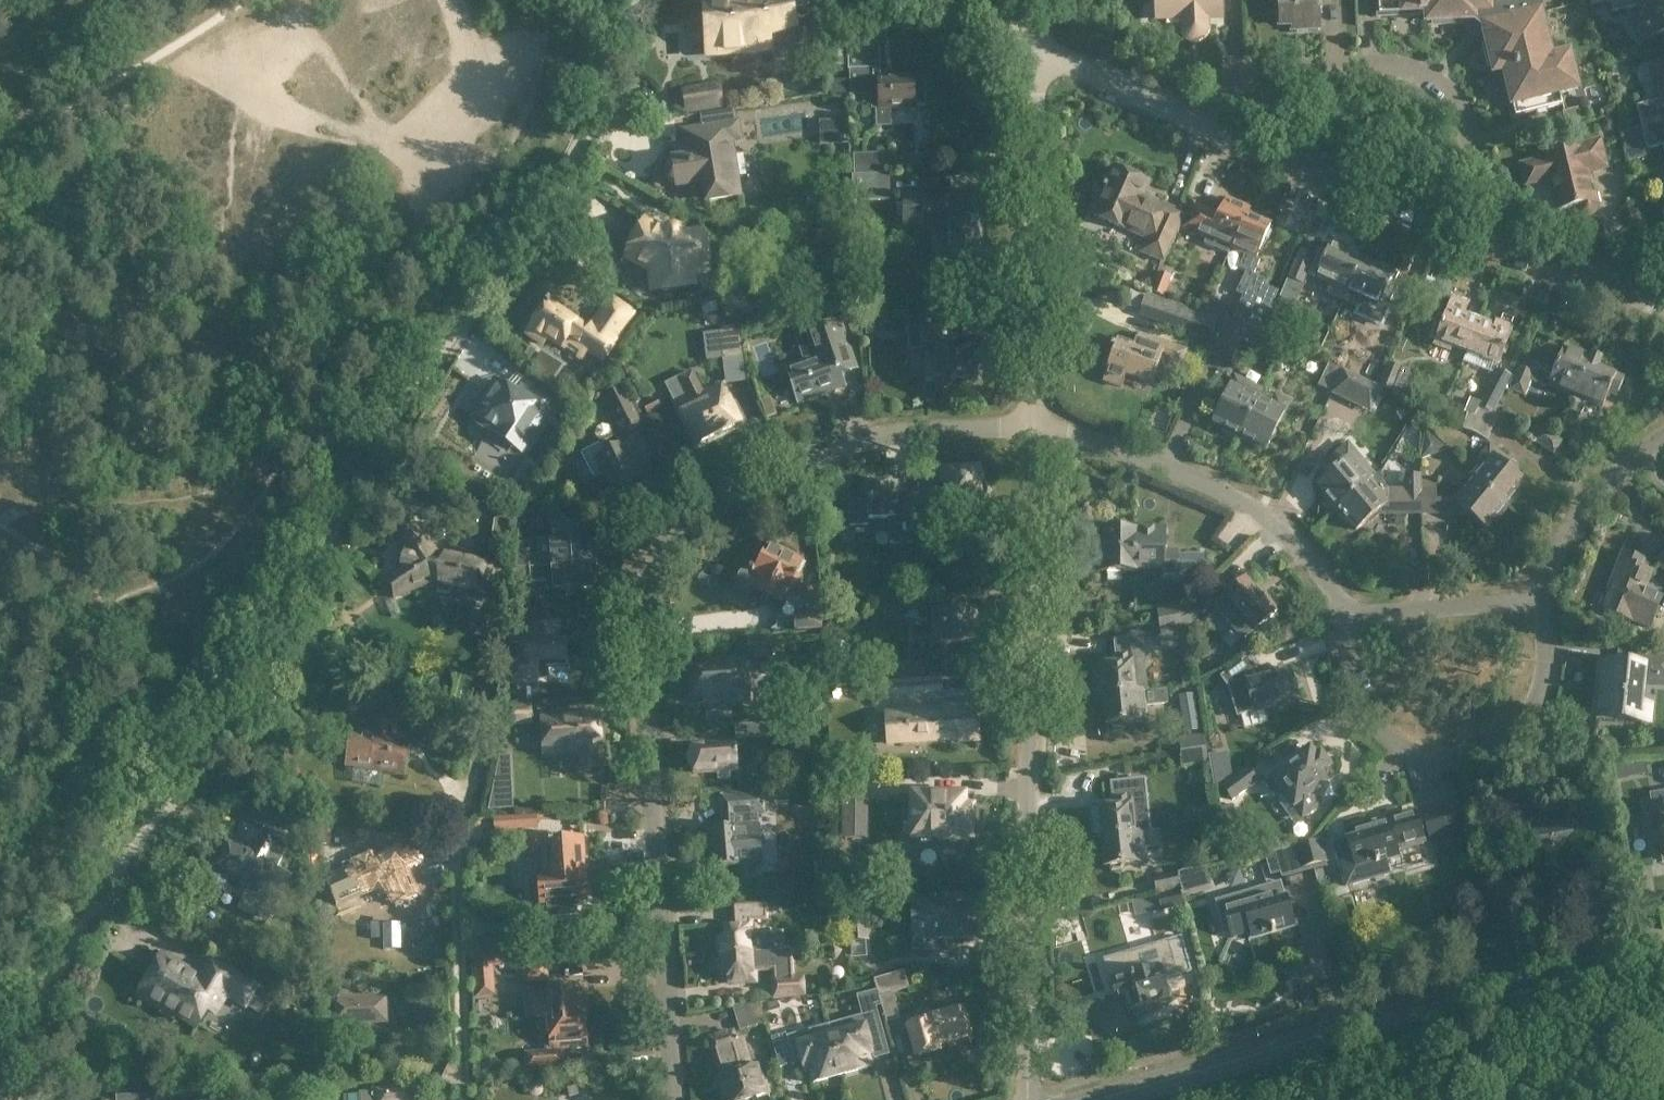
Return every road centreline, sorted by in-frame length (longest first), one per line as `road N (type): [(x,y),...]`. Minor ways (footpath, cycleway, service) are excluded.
road 1 (residential): [(677,1099),(638,602),(658,548),(855,443),(1032,426)]
road 2 (track): [(646,0),(535,206),(420,380),(180,787)]
road 3 (residential): [(1039,44),(1182,113),(1663,308)]
road 4 (residential): [(1028,1099),(1032,426)]
road 5 (tertiary): [(1095,1099),(1663,955)]
road 6 (residential): [(1341,613),(1348,677),(1363,713),(1388,738),(1422,755),(1457,758),(1517,728),(1535,698),(1545,655),(1540,599)]
road 7 (residential): [(1032,426),(1039,44)]
road 8 (residential): [(1032,426),(1228,494),(1278,525),(1316,566),(1341,613)]
road 9 (track): [(4,1099),(180,787)]
road 10 (residential): [(466,1099),(461,806)]
road 11 (residential): [(1540,599),(1547,565),(1583,506),(1663,438)]
road 12 (residential): [(1341,613),(1540,599)]

